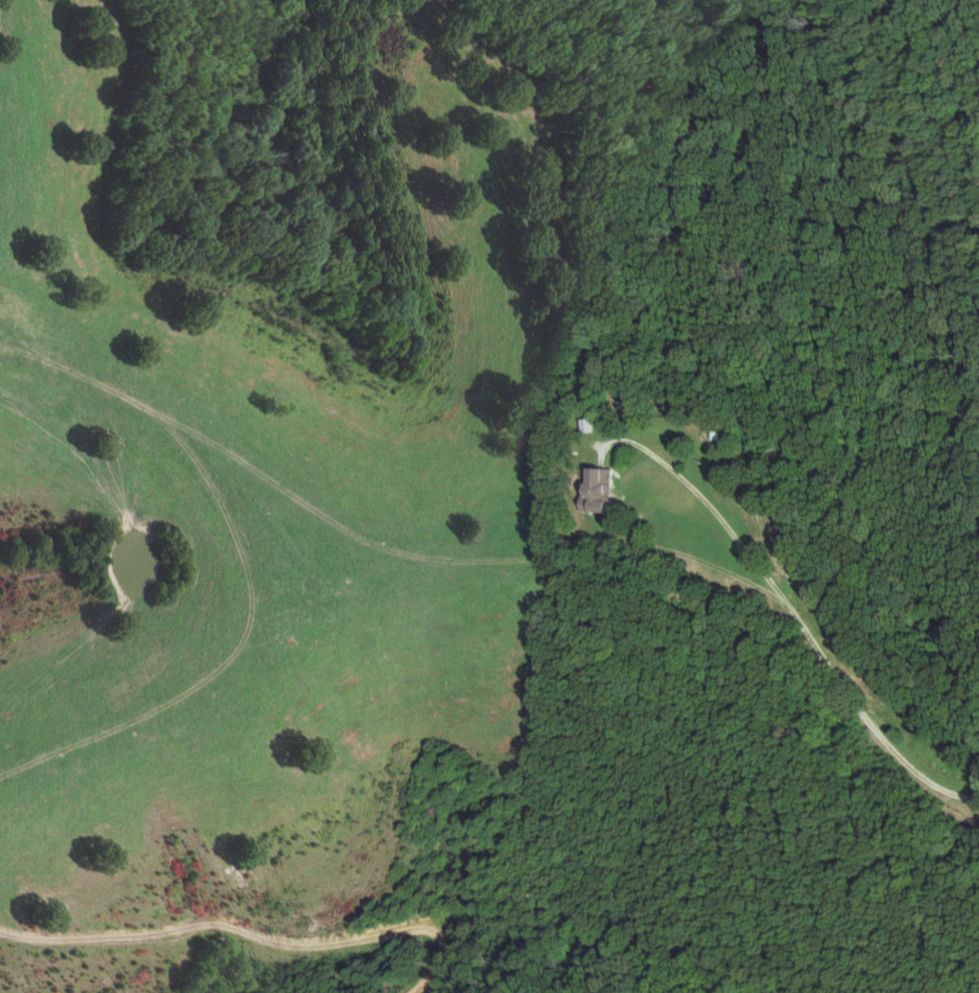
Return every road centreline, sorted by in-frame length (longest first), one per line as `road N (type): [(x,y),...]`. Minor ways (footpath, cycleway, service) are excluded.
road 1 (residential): [(978,802),(898,758),(847,703),(707,512),(654,464)]

